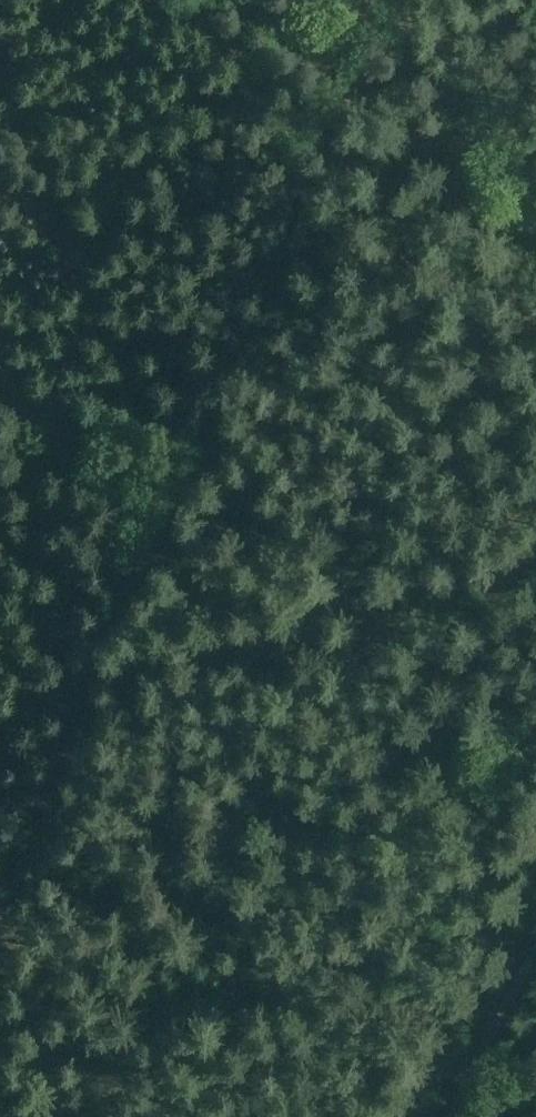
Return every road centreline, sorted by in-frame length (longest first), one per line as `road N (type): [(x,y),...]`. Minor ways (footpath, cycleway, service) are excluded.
road 1 (track): [(249,0),(535,209)]
road 2 (track): [(438,1116),(535,930)]

